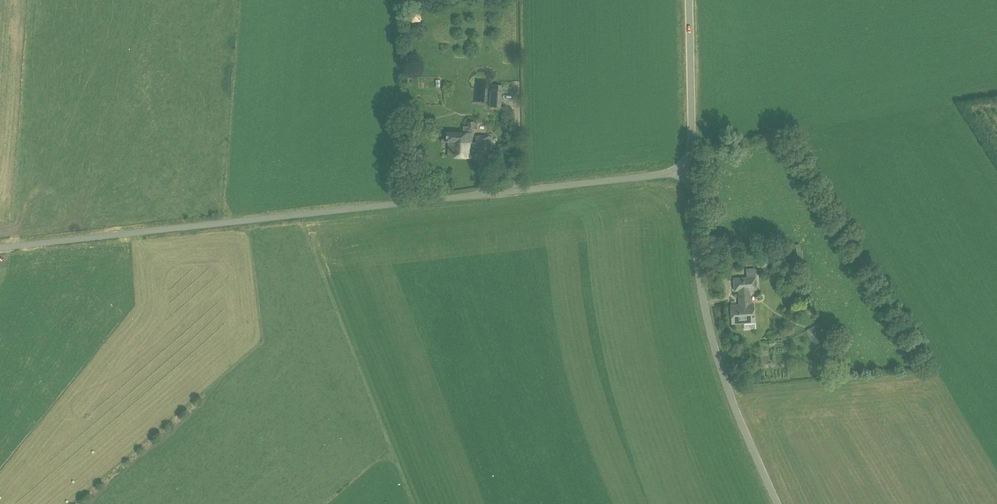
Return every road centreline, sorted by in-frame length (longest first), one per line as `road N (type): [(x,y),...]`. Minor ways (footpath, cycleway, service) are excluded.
road 1 (unclassified): [(0,248),(692,171)]
road 2 (unclassified): [(778,503),(709,327),(692,171)]
road 3 (unclassified): [(692,171),(692,0)]

